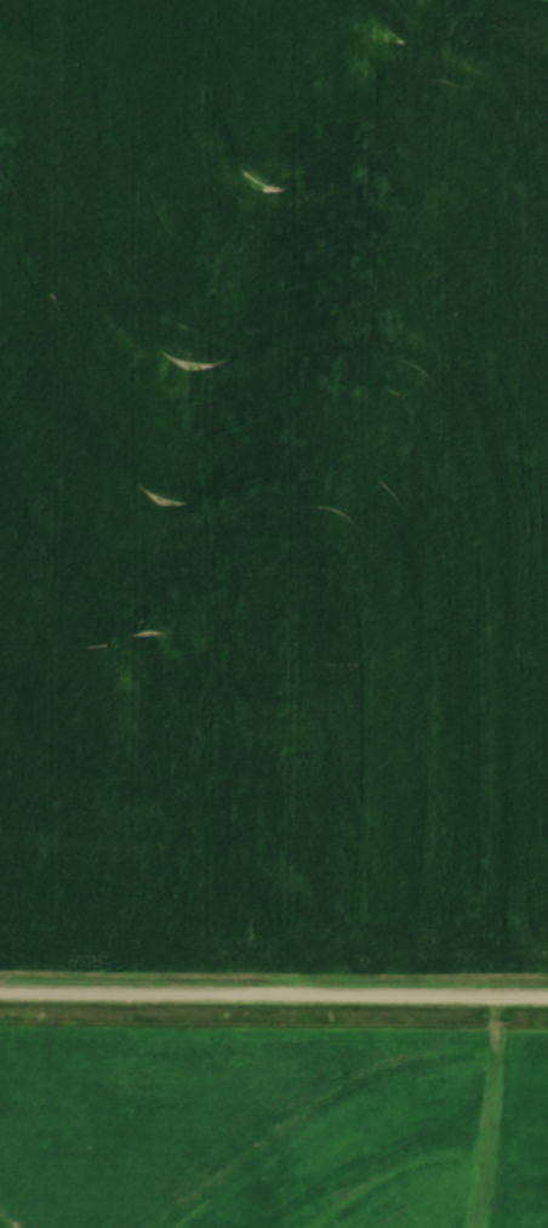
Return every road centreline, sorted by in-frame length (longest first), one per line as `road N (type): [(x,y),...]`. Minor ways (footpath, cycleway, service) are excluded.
road 1 (residential): [(547,1004),(0,998)]

